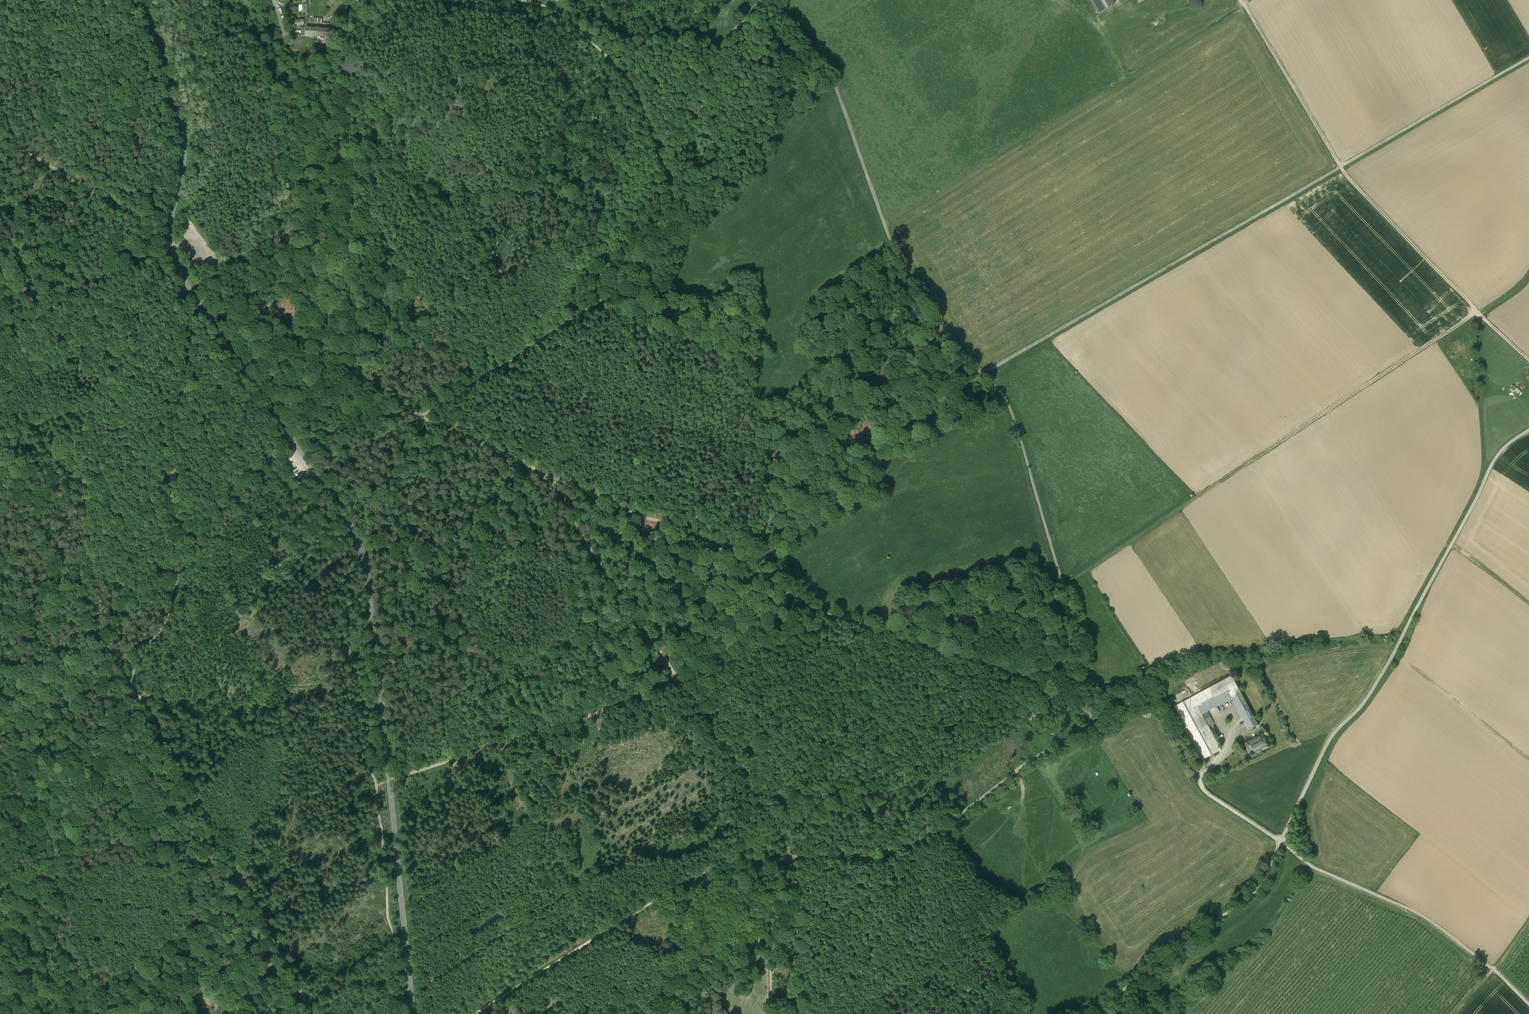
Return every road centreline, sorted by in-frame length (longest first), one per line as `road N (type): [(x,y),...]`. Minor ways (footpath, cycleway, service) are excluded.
road 1 (unclassified): [(414,1013),(362,552),(173,259),(168,232),(182,133),(143,0)]
road 2 (track): [(1088,730),(1071,612),(1010,408),(949,342),(899,258),(833,80),(787,23),(785,0)]
road 3 (track): [(188,361),(216,392),(239,446),(309,504),(332,545),(351,554),(343,619),(367,708),(398,1013)]
road 4 (track): [(984,375),(1528,59)]
road 5 (track): [(546,474),(725,551),(810,608),(984,659),(1086,711)]
road 6 (track): [(1063,586),(1528,272)]
road 7 (track): [(1280,842),(1331,737),(1395,651),(1496,458),(1528,431)]
road 8 (track): [(1243,4),(1341,169),(1528,361)]
road 9 (track): [(546,474),(793,859)]
road 10 (track): [(312,1013),(102,642)]
road 11 (track): [(658,147),(674,207),(659,285),(598,302),(420,416)]
road 12 (track): [(1088,730),(1029,760),(931,834),(876,858),(793,859)]
road 13 (track): [(679,681),(376,786)]
road 14 (track): [(754,866),(683,881),(476,1013)]
road 15 (track): [(181,292),(222,279),(420,416)]
road 16 (track): [(1088,730),(1160,711),(1202,788),(1280,842)]
road 17 (track): [(0,907),(141,700)]
road 18 (track): [(1280,842),(1314,868),(1426,918),(1493,969)]
road 19 (track): [(91,0),(134,118),(140,224)]
road 20 (track): [(1117,996),(1257,891),(1280,842)]
road 21 (track): [(528,0),(562,15),(610,60),(658,147)]
road 22 (track): [(183,545),(170,490),(188,361)]
road 23 (track): [(764,0),(718,52),(701,108),(658,147)]
road 24 (track): [(0,135),(140,224)]
road 25 (track): [(152,258),(75,290),(18,334)]
road 26 (track): [(183,545),(294,440)]
road 27 (track): [(754,866),(768,906),(771,1013)]
road 28 (track): [(130,681),(167,620),(183,545)]
road 29 (track): [(420,416),(546,474)]
road 30 (track): [(420,416),(363,448),(294,440)]
road 31 (track): [(96,638),(183,545)]

